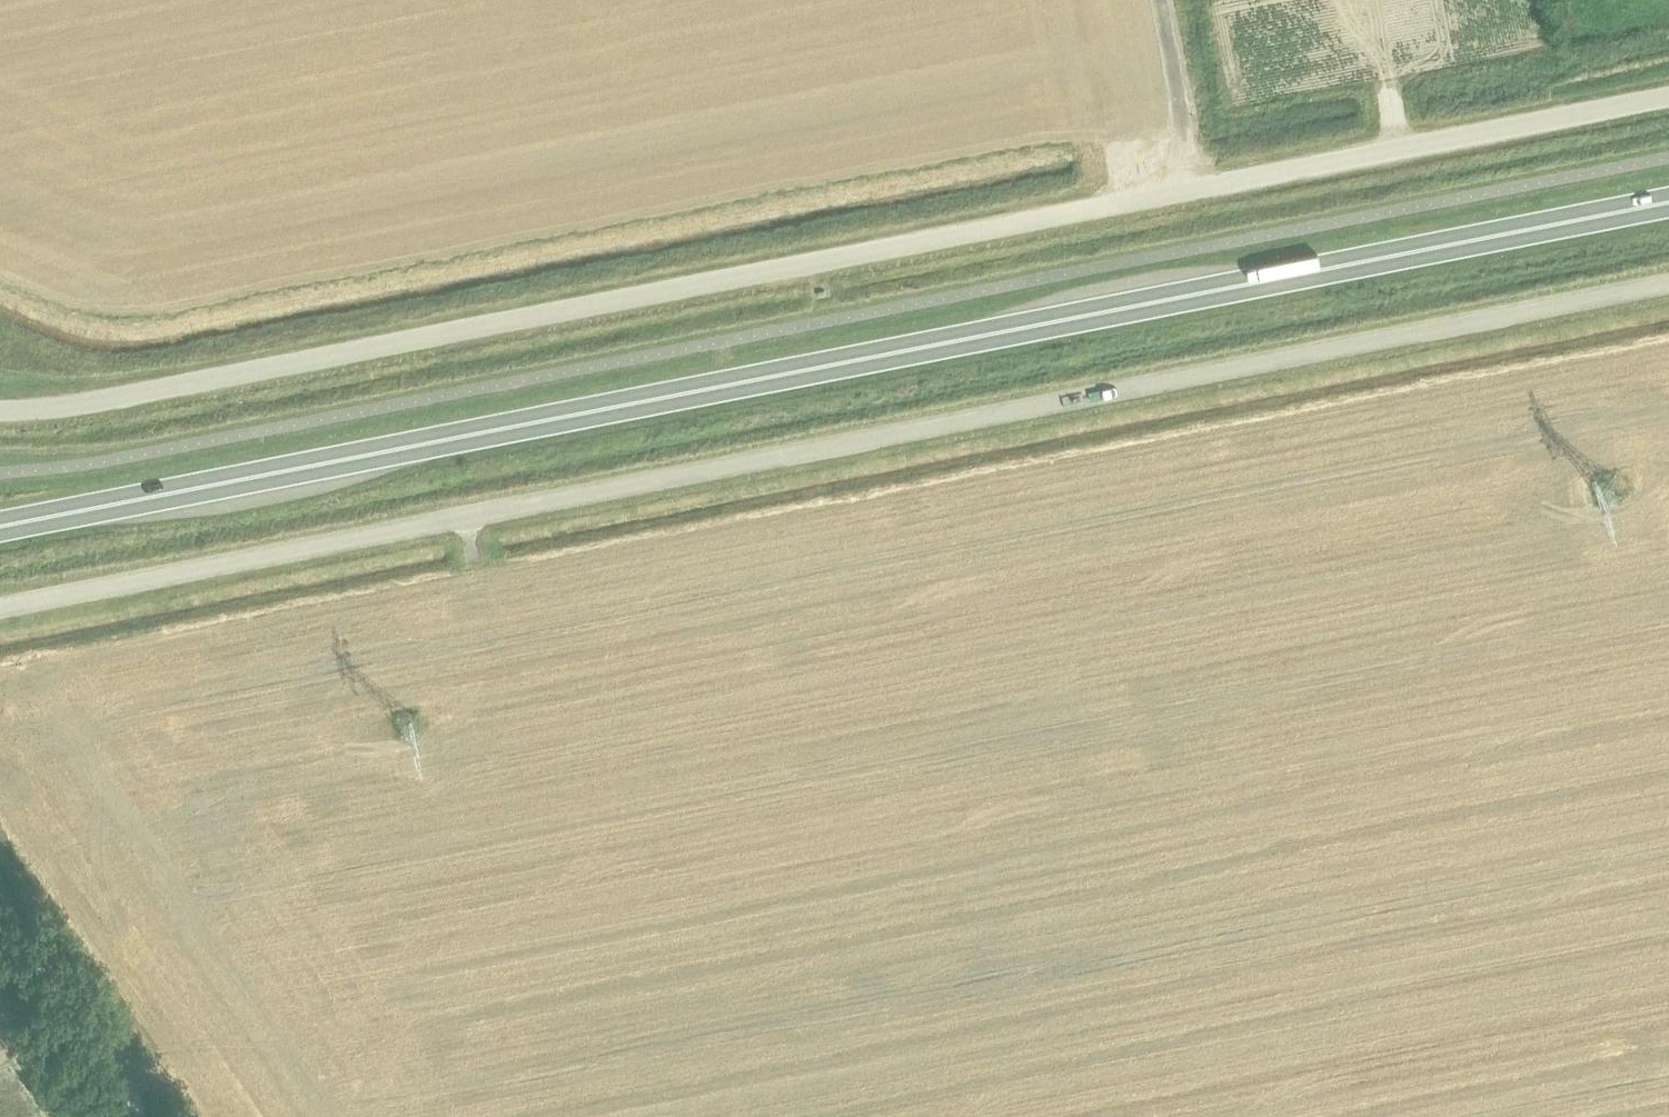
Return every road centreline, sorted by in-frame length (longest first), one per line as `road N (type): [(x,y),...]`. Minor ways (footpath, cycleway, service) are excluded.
road 1 (trunk): [(0,520),(1668,197)]
road 2 (unclassified): [(0,607),(1668,284)]
road 3 (unclassified): [(0,411),(101,401),(1668,96)]
road 4 (unclassified): [(143,1116),(0,904)]

